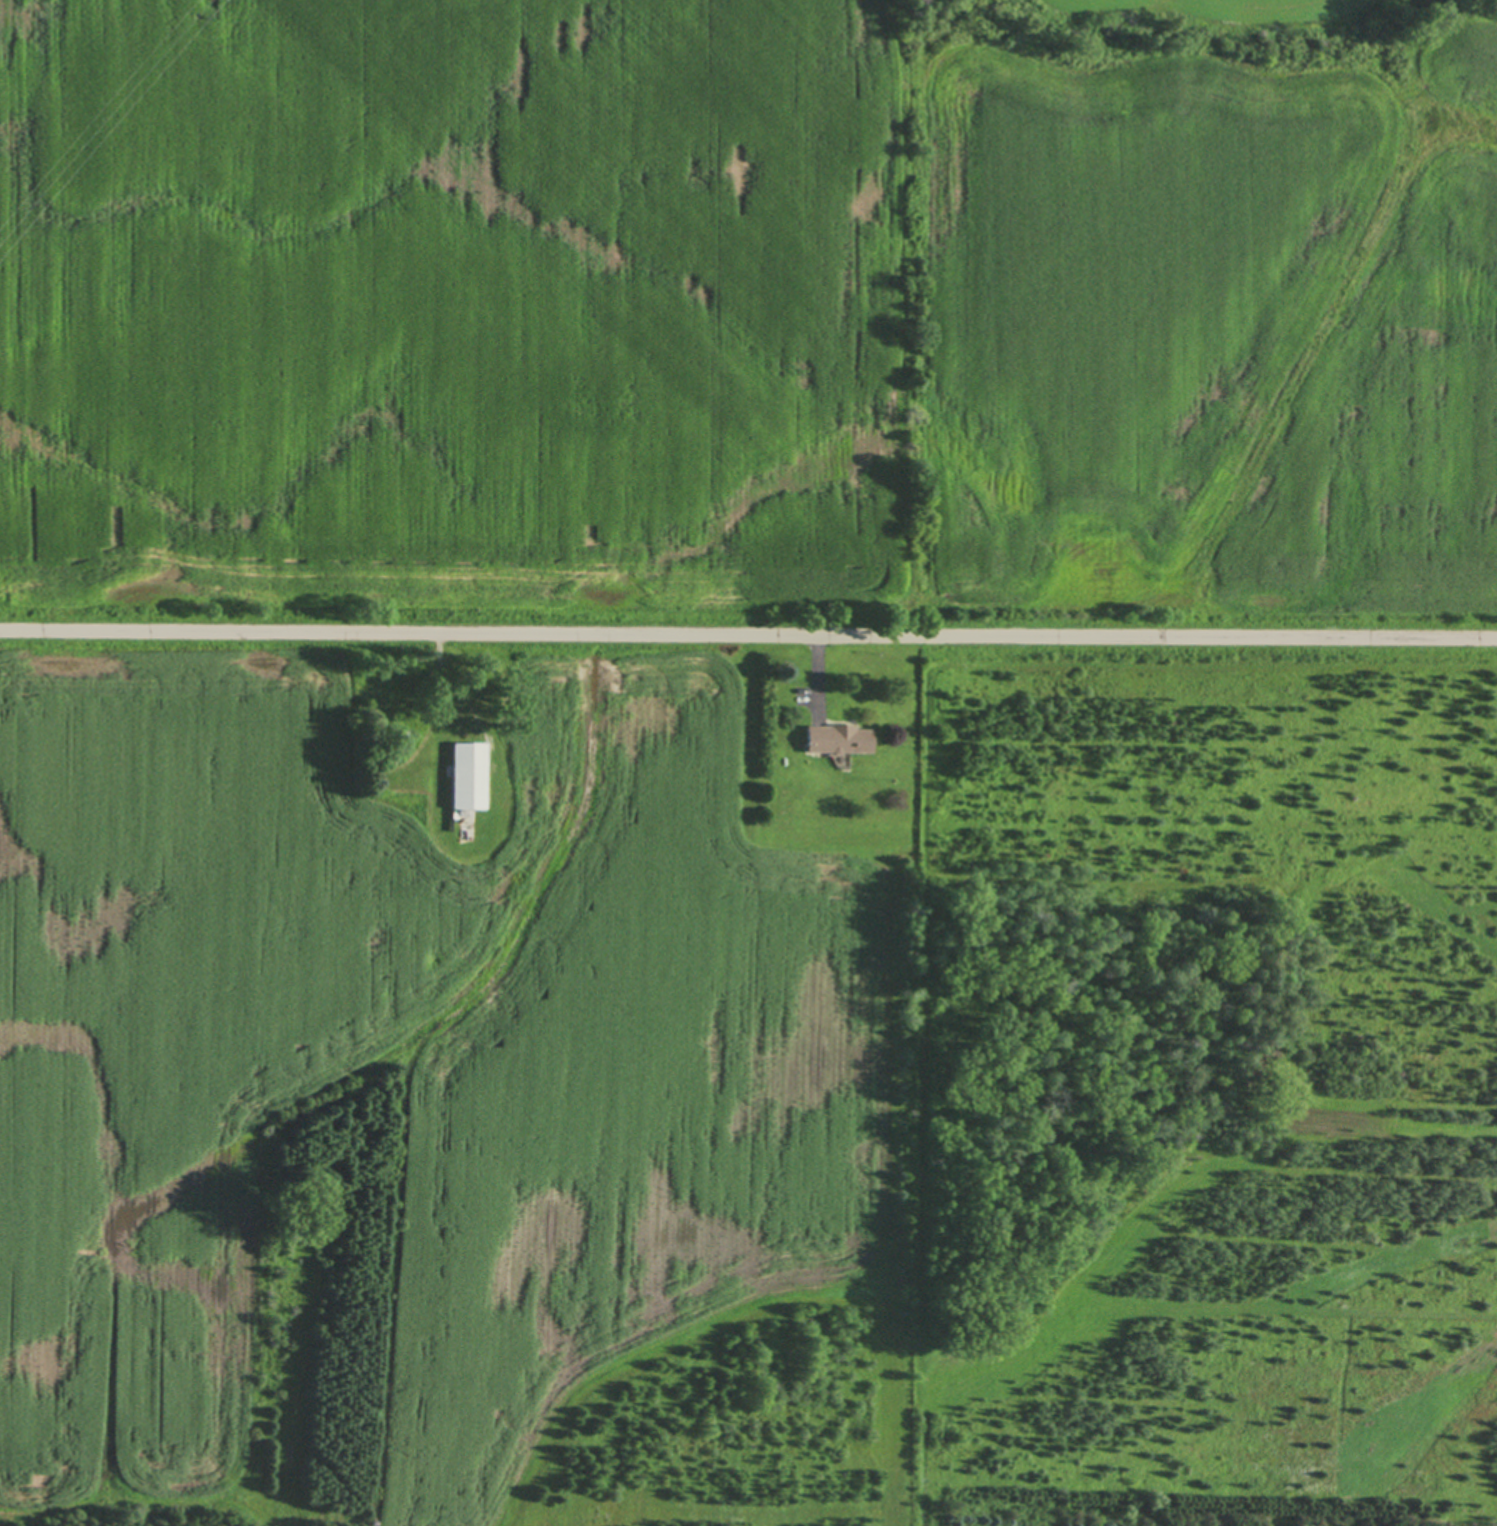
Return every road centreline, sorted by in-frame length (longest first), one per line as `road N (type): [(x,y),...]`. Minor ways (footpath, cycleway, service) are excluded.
road 1 (residential): [(0,632),(1496,638)]

